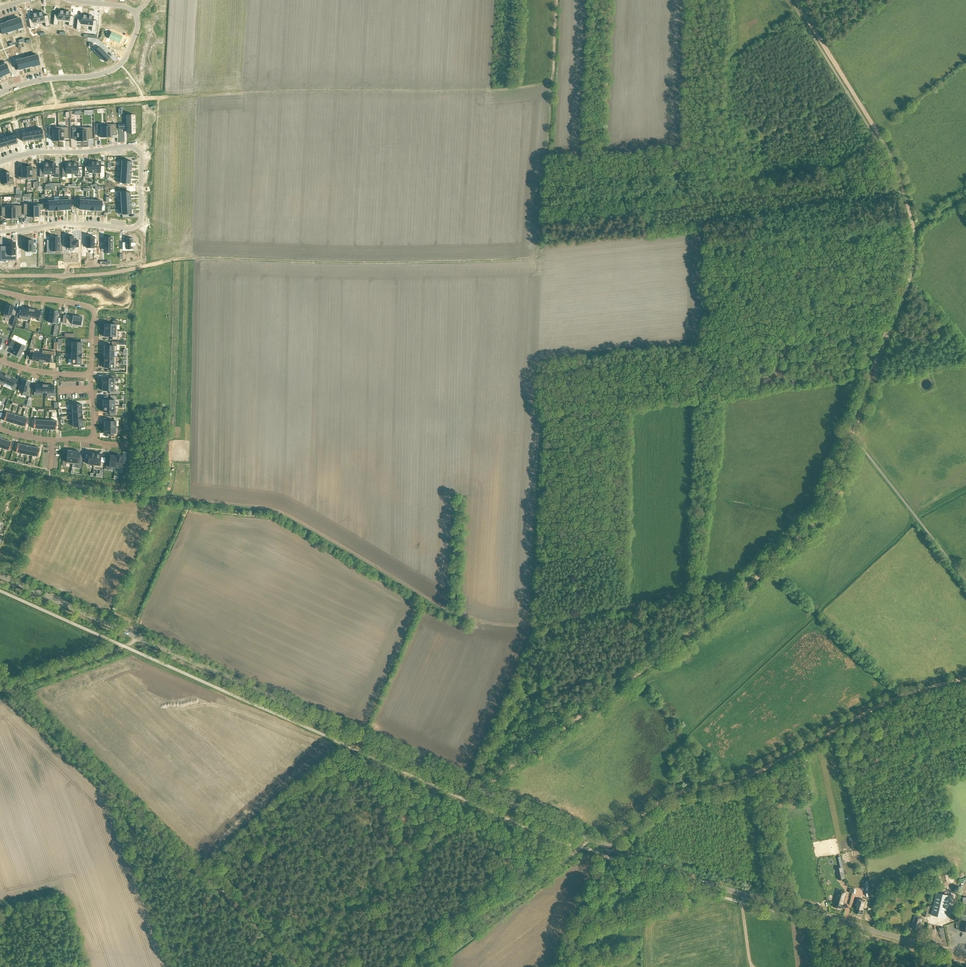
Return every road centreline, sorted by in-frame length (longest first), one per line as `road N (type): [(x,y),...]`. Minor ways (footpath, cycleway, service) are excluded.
road 1 (track): [(728,603),(700,594),(545,623),(494,623),(441,607),(276,511),(0,472)]
road 2 (tertiary): [(609,847),(0,575)]
road 3 (track): [(0,276),(107,274),(194,258),(532,259),(542,202)]
road 4 (track): [(0,118),(143,99),(495,90),(553,81)]
road 5 (track): [(300,966),(6,688)]
road 6 (track): [(609,847),(673,793),(739,781),(904,695),(965,679)]
road 7 (tertiary): [(965,954),(671,873),(609,847)]
road 8 (residential): [(0,162),(127,146),(142,160),(142,215),(133,228),(75,224),(0,232)]
road 9 (track): [(852,436),(913,252),(905,197),(878,134)]
road 10 (track): [(484,791),(728,603)]
road 11 (track): [(728,603),(822,516),(852,436)]
road 12 (track): [(590,838),(423,966)]
road 13 (residential): [(135,13),(137,29),(114,69),(0,94)]
road 14 (residential): [(90,375),(91,308),(0,291)]
road 15 (track): [(878,134),(796,0)]
road 16 (track): [(6,688),(136,636)]
road 17 (unclassified): [(564,966),(609,847)]
road 18 (track): [(542,202),(553,81)]

